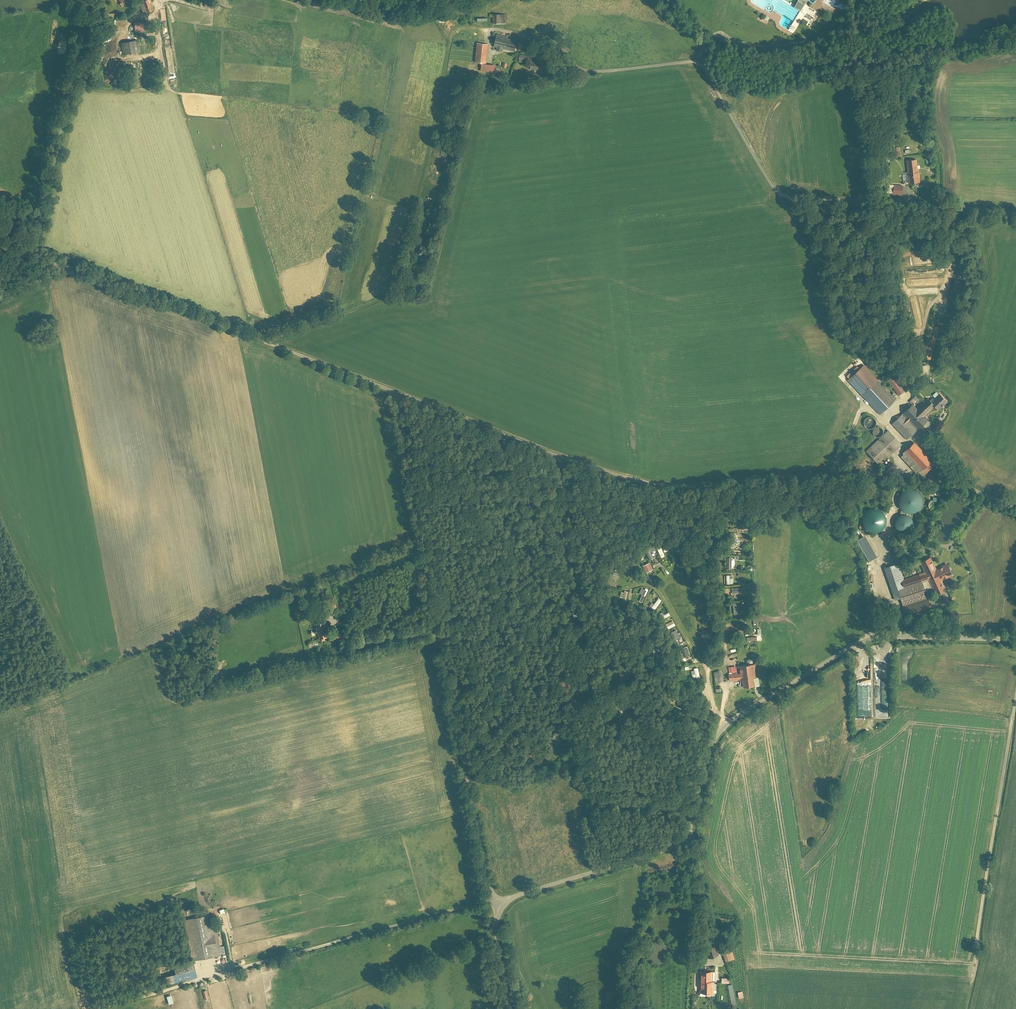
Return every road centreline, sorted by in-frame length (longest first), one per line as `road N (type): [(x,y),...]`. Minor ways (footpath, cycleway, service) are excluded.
road 1 (residential): [(1015,507),(928,479),(862,473),(660,485),(396,393)]
road 2 (residential): [(1015,215),(797,198),(776,190),(697,62),(603,73),(563,65)]
road 3 (residential): [(500,907),(396,393)]
road 4 (track): [(266,342),(381,300),(391,289),(432,152),(451,38),(458,29),(486,31)]
road 5 (residential): [(689,832),(718,733),(804,675),(873,639),(1015,639)]
road 6 (residential): [(396,393),(31,254)]
road 7 (track): [(442,639),(179,702),(170,696),(158,648)]
road 8 (track): [(198,982),(514,898)]
road 9 (residential): [(87,0),(85,39),(31,254)]
road 10 (unclassified): [(977,945),(1015,702)]
road 11 (residential): [(500,907),(528,891),(650,856),(689,832)]
road 12 (track): [(727,688),(723,727),(706,665),(655,586)]
road 13 (track): [(707,672),(726,660),(725,537)]

